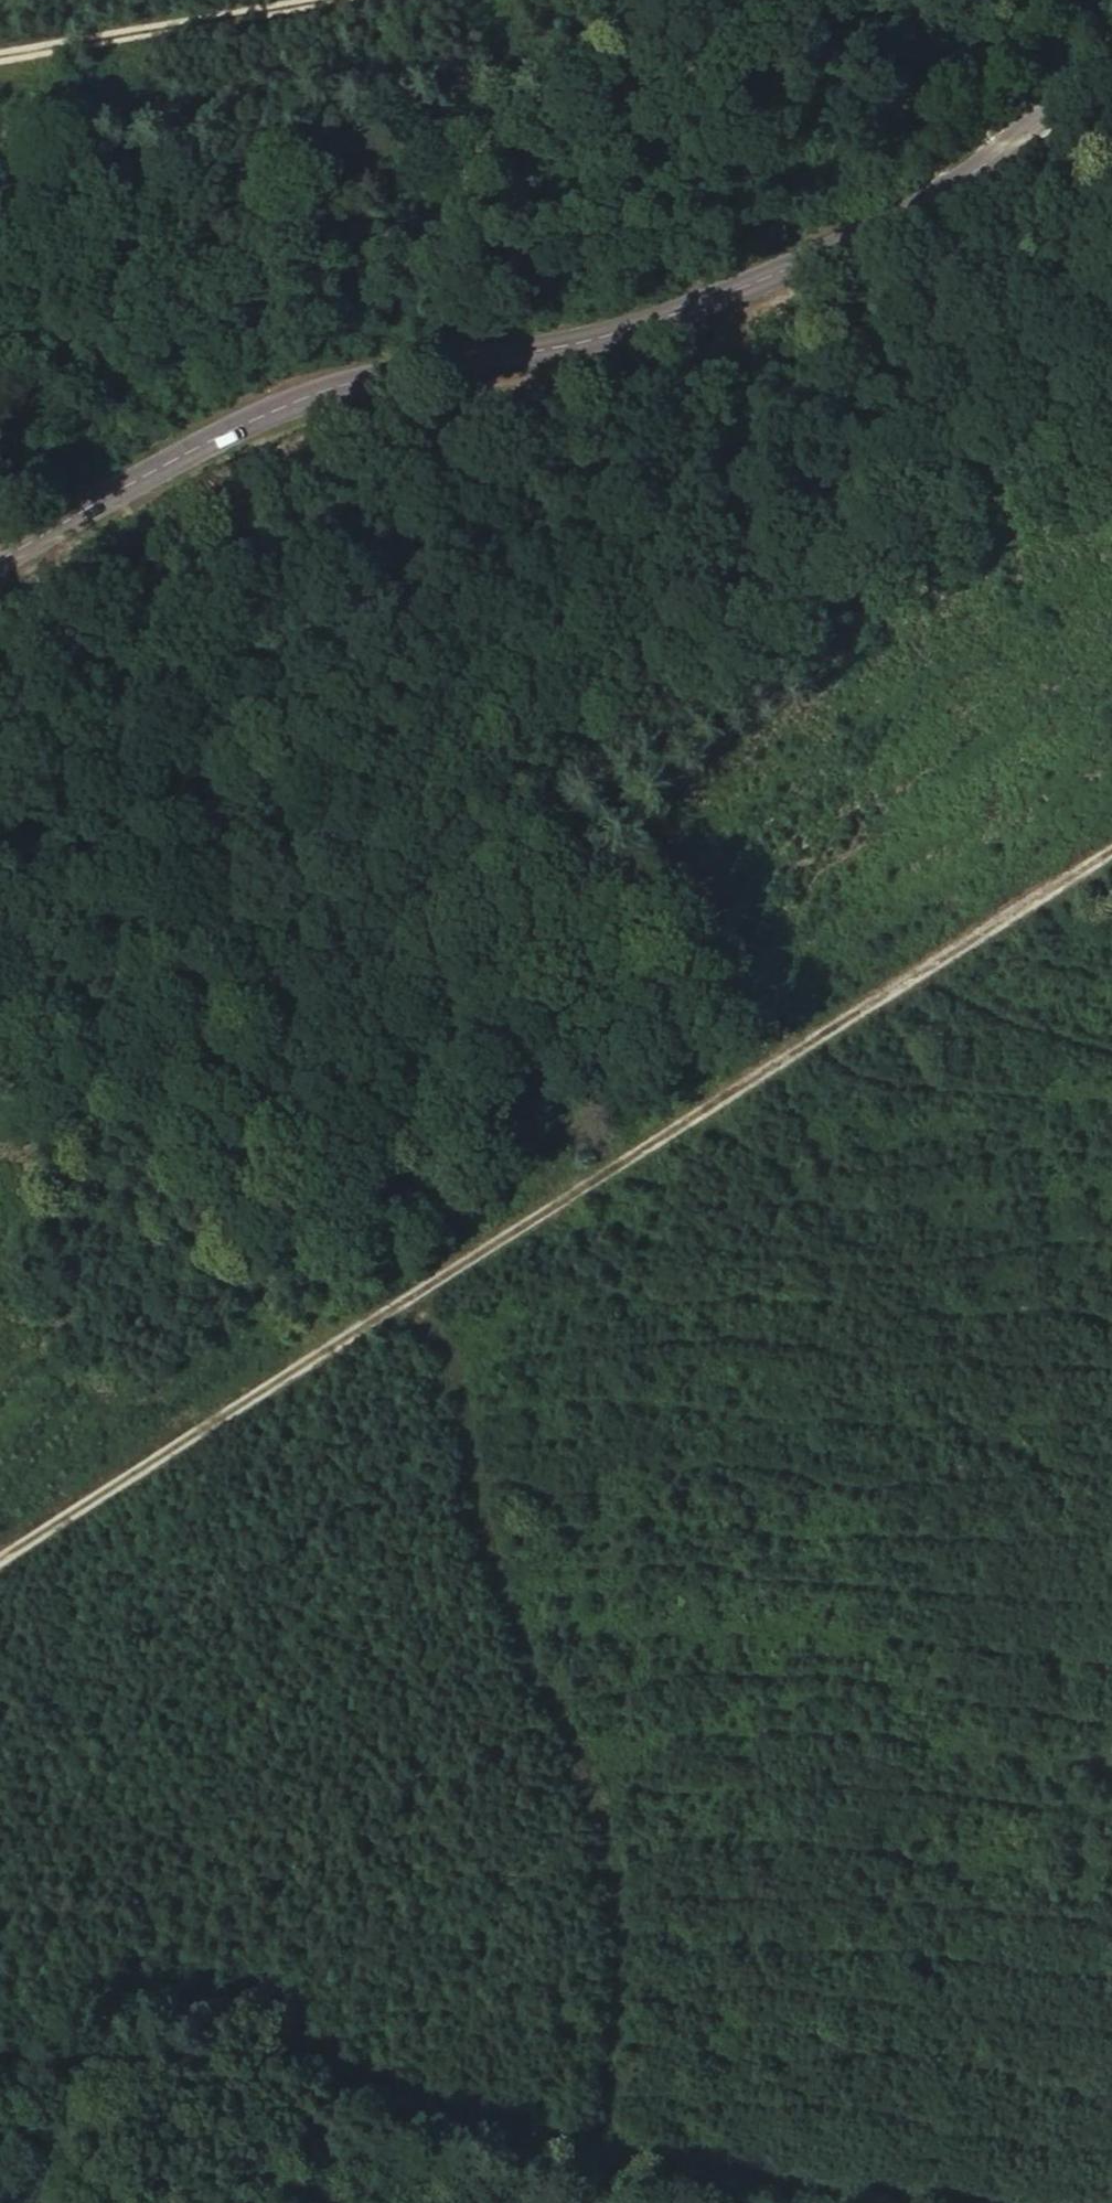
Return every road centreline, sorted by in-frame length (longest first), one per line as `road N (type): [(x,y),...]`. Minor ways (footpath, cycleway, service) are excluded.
road 1 (track): [(1111,849),(0,1538)]
road 2 (tertiary): [(1111,36),(794,281),(641,326),(498,337),(285,375),(102,439),(0,513)]
road 3 (track): [(294,0),(0,52)]

